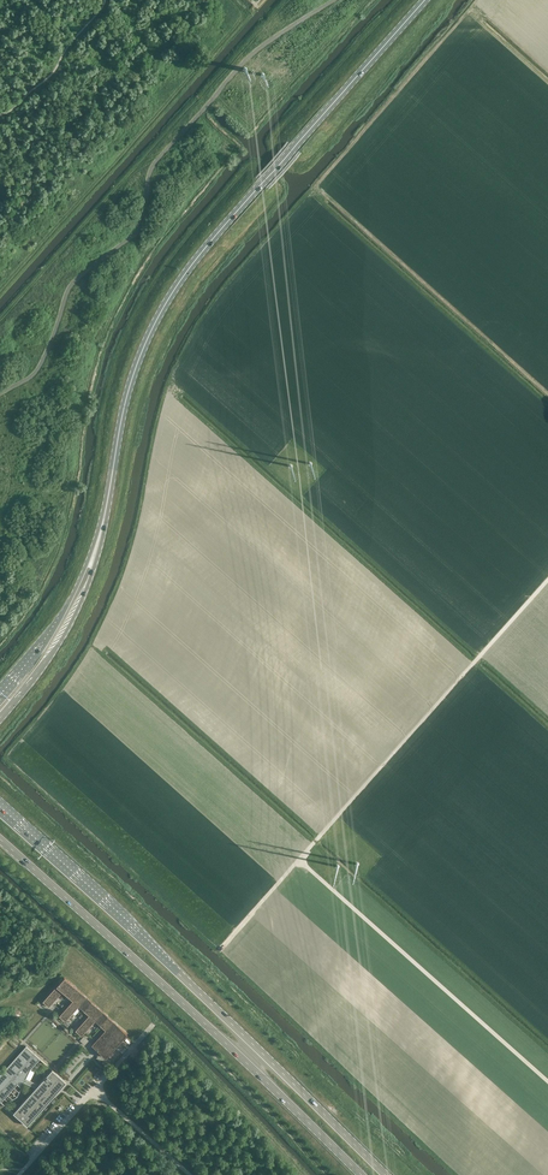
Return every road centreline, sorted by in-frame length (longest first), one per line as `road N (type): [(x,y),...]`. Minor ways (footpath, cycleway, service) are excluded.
road 1 (primary): [(114,463),(136,368),(189,267),(425,0)]
road 2 (primary): [(387,1174),(0,813)]
road 3 (track): [(221,950),(547,580)]
road 4 (primary): [(0,839),(361,1174)]
road 5 (track): [(299,859),(547,1081)]
road 6 (primary): [(0,715),(56,647),(83,599),(114,463)]
road 7 (primary): [(114,463),(80,581),(0,692)]

